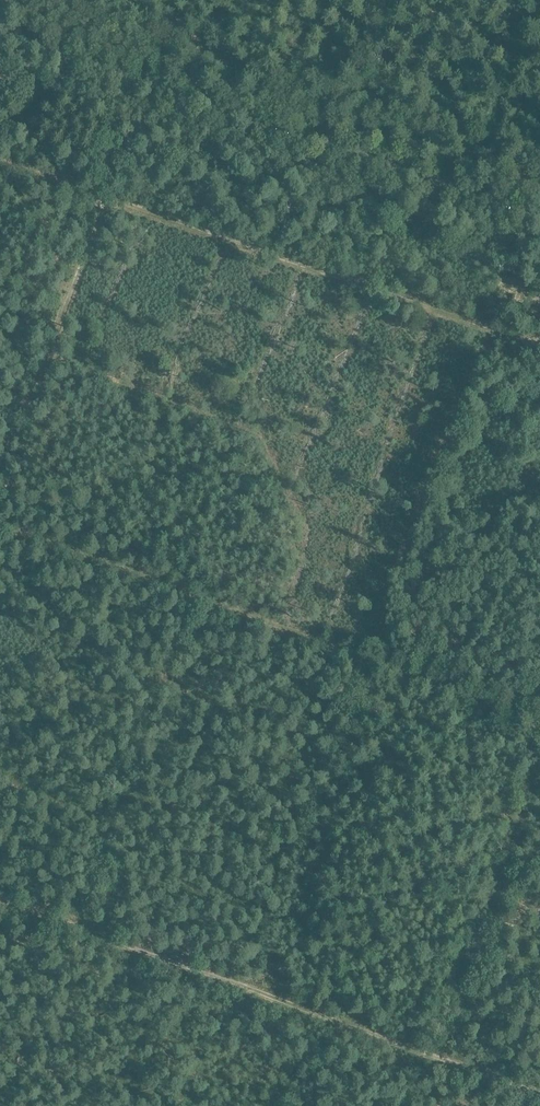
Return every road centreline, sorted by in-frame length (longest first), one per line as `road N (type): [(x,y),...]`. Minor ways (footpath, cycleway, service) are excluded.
road 1 (track): [(0,523),(539,722)]
road 2 (track): [(539,1092),(0,898)]
road 3 (tertiary): [(539,214),(0,30)]
road 4 (track): [(0,474),(105,196),(128,98)]

